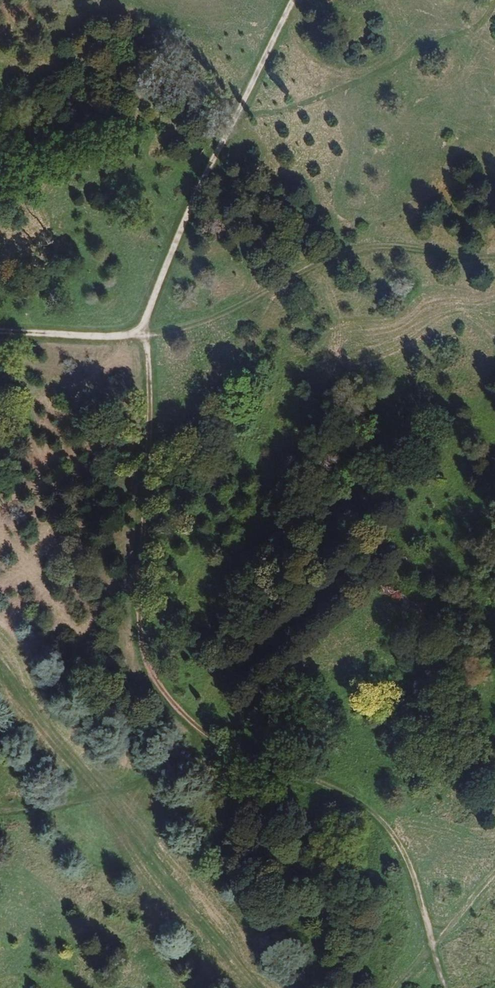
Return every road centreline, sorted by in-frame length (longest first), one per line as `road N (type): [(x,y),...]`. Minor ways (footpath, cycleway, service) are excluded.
road 1 (track): [(147,336),(154,404),(148,656),(160,685),(200,733)]
road 2 (track): [(147,336),(221,157),(301,0)]
road 3 (track): [(494,262),(358,251),(198,330),(147,336)]
road 4 (track): [(200,733),(246,780),(299,809),(391,840),(434,942)]
road 5 (track): [(263,987),(110,799)]
road 6 (track): [(110,799),(0,656)]
road 7 (track): [(0,335),(110,342),(147,336)]

